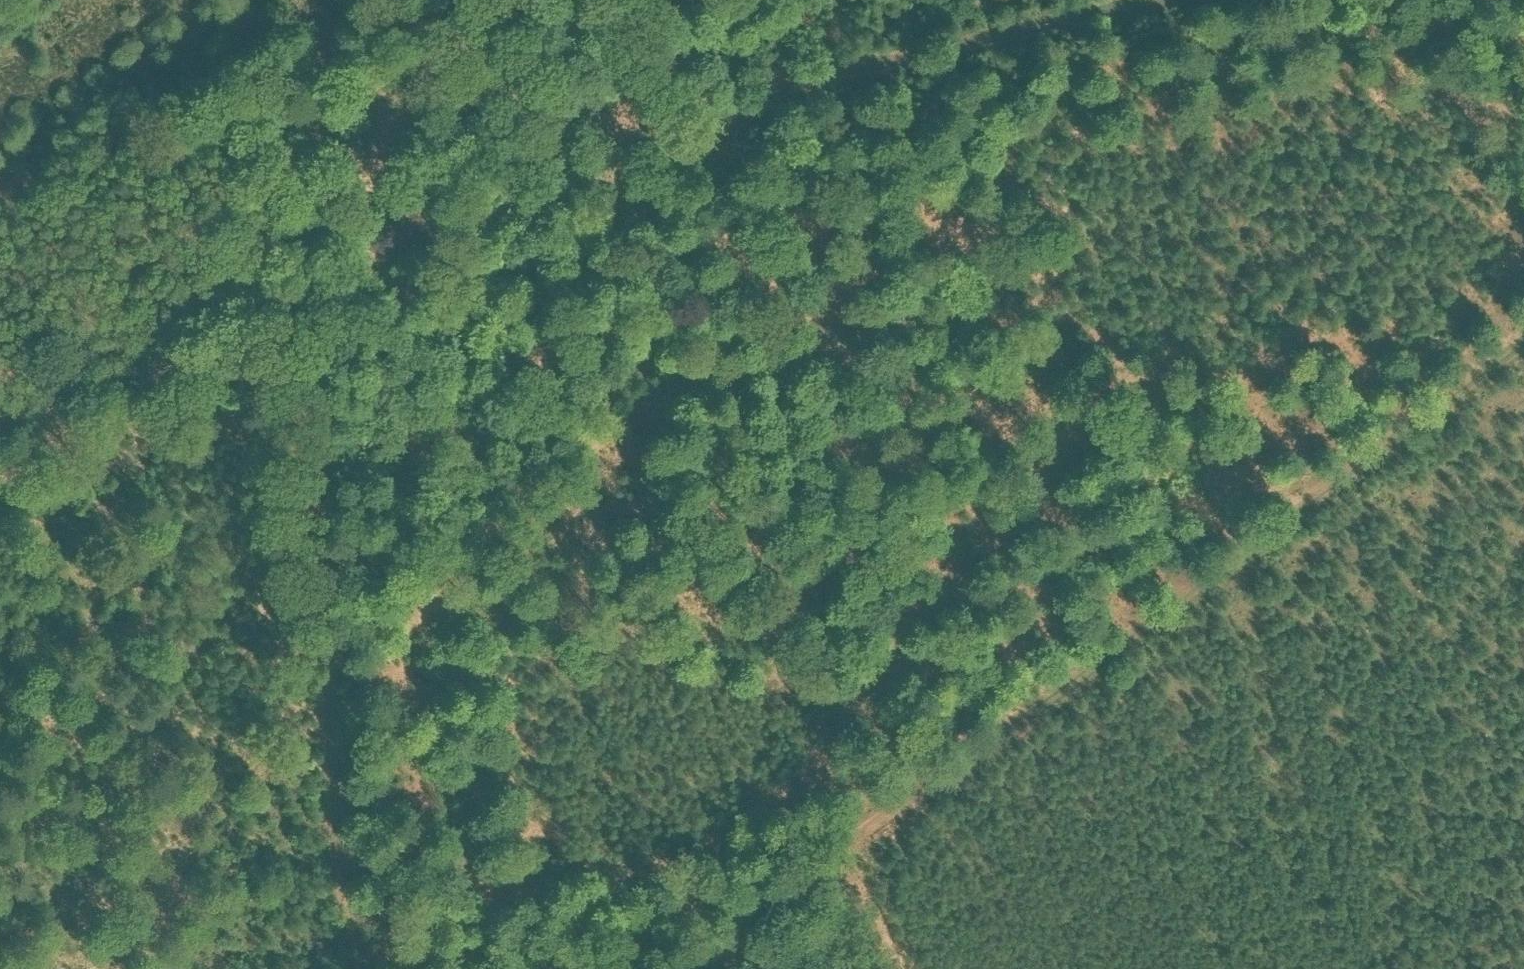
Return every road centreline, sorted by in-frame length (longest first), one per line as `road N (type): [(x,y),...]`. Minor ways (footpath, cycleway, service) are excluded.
road 1 (track): [(688,968),(1523,349)]
road 2 (track): [(324,0),(308,316),(315,666),(361,968)]

